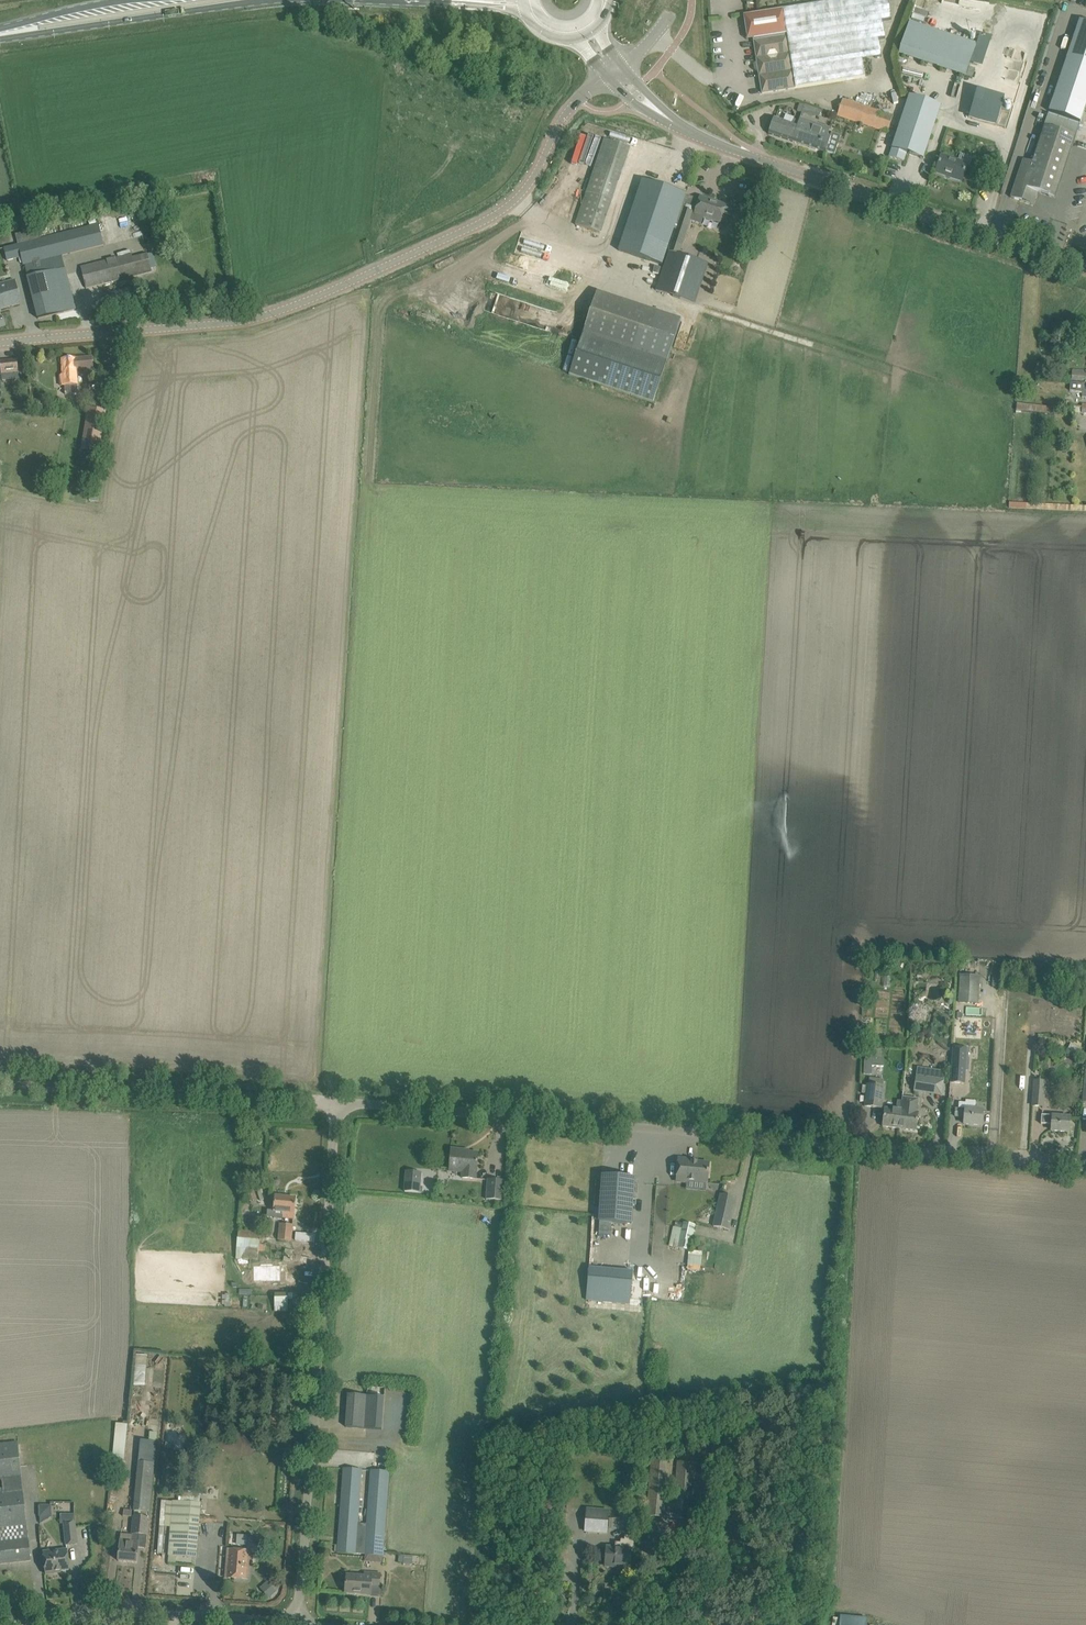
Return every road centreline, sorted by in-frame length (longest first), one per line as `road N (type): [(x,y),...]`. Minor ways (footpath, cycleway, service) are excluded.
road 1 (unclassified): [(1085,1167),(336,1101)]
road 2 (unclassified): [(0,343),(242,321),(333,290),(499,212),(535,175),(566,113),(613,70)]
road 3 (unclassified): [(299,1624),(336,1101)]
road 4 (tertiary): [(1085,269),(709,139),(653,108),(613,70)]
road 5 (track): [(336,1101),(0,1078)]
road 6 (unclassified): [(0,1624),(144,1614),(299,1624)]
road 7 (primary): [(0,37),(263,0)]
road 8 (track): [(700,309),(899,373)]
road 9 (primary): [(125,0),(0,29)]

